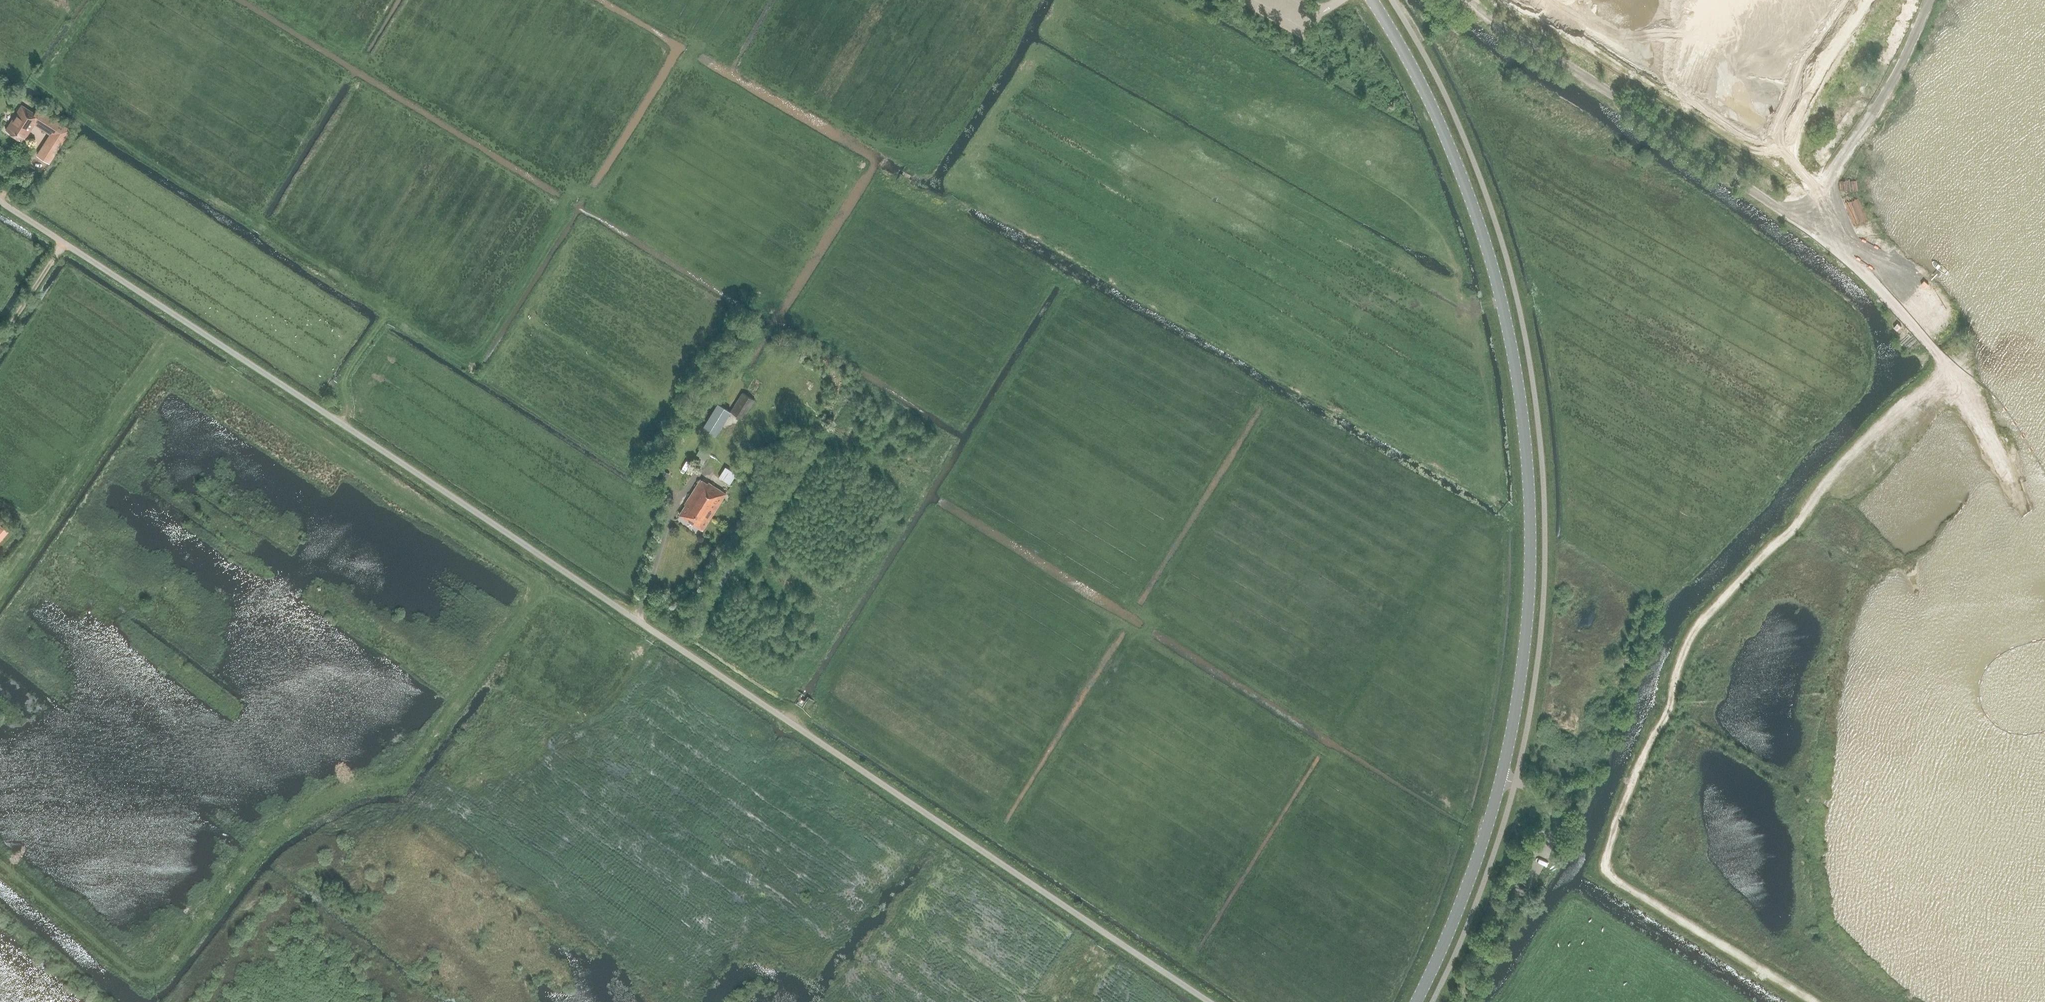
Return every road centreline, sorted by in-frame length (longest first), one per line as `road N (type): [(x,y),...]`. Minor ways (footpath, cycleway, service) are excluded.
road 1 (unclassified): [(1211,1001),(0,201)]
road 2 (tertiary): [(1419,1001),(1485,842),(1504,773),(1526,620),(1529,535),(1522,410),(1484,234),(1443,130),(1372,0)]
road 3 (track): [(0,864),(151,978),(288,828),(343,795),(402,783),(541,586),(641,651),(655,632)]

